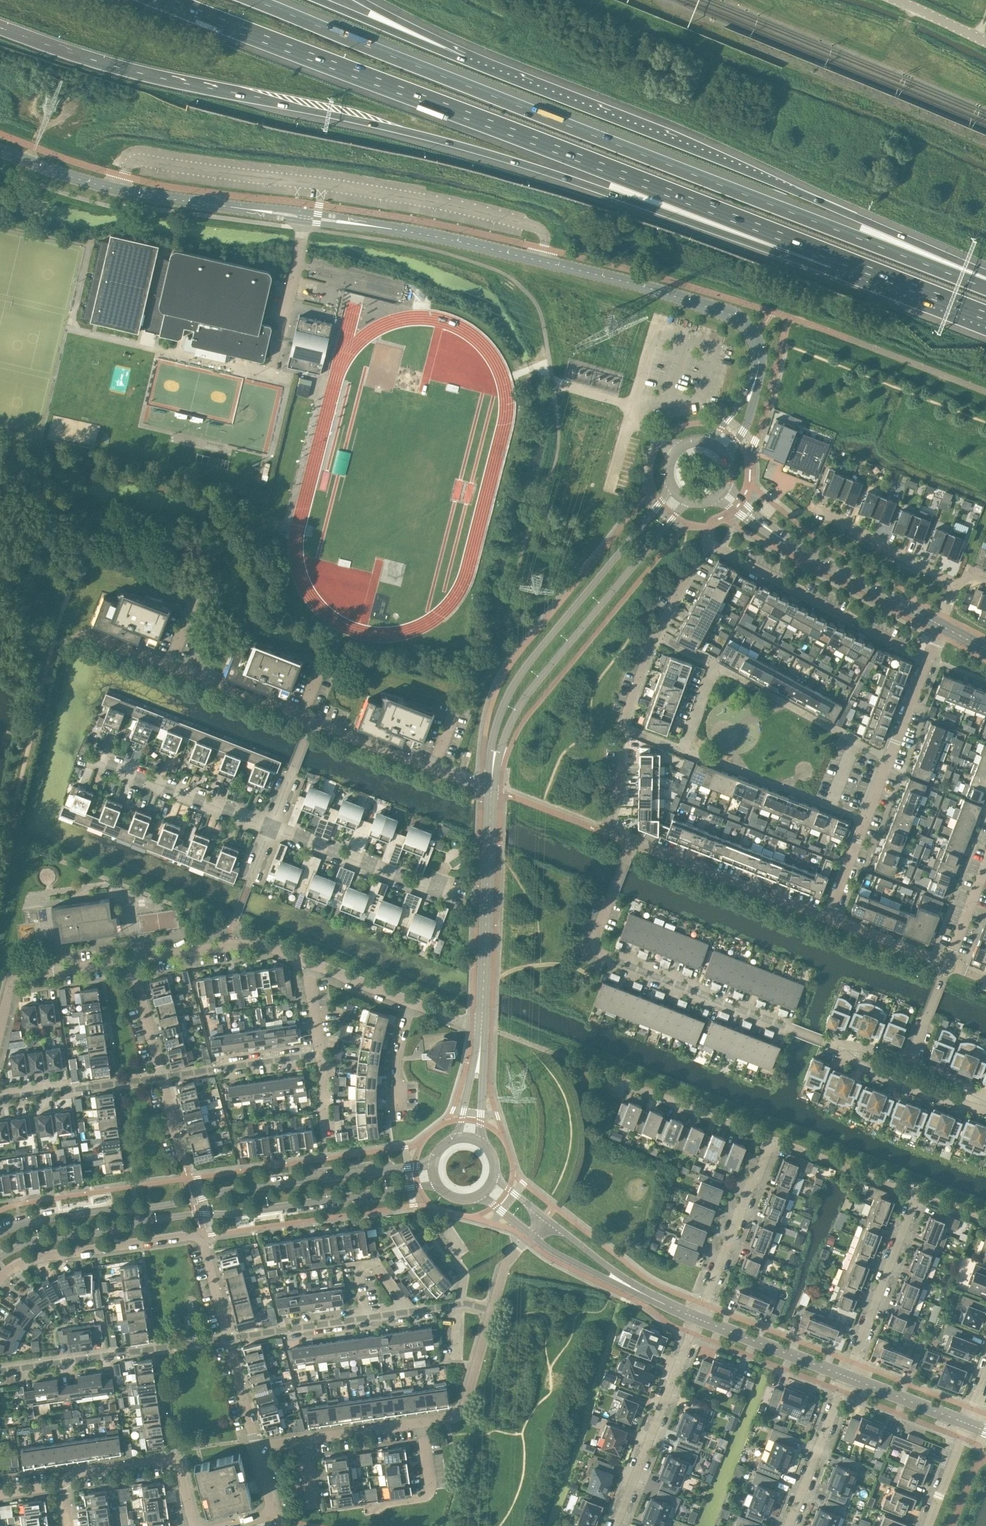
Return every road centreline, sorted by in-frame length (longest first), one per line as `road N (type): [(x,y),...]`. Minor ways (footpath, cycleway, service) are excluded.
road 1 (motorway): [(0,27),(134,72),(446,138),(835,258)]
road 2 (unclassified): [(758,372),(753,332),(707,306),(469,244),(116,189),(0,149)]
road 3 (motorway): [(985,288),(252,0)]
road 4 (motorway): [(165,0),(835,258)]
road 5 (motorway): [(985,280),(799,193),(462,58)]
road 6 (residential): [(888,755),(716,668),(709,675),(682,749),(864,824)]
road 7 (tertiary): [(0,1257),(46,1239),(138,1222),(438,1185)]
road 8 (tertiary): [(434,1159),(64,1216),(0,1234)]
road 9 (residential): [(839,1047),(599,952),(595,943),(632,842)]
road 10 (tertiary): [(672,487),(524,671),(494,736),(492,790)]
road 11 (tertiary): [(492,790),(527,696),(687,500)]
road 12 (residential): [(606,831),(632,699),(656,635),(709,543)]
road 13 (residential): [(925,658),(709,543)]
road 14 (unclassified): [(313,721),(87,633)]
road 15 (tertiary): [(482,1030),(492,790)]
road 16 (residential): [(255,1446),(202,1236)]
road 17 (residential): [(0,1277),(21,1263),(202,1236)]
road 18 (residential): [(632,842),(827,914)]
road 19 (residential): [(617,1525),(692,1333)]
road 20 (tertiary): [(940,625),(772,531)]
road 21 (residential): [(271,828),(95,760)]
road 22 (residential): [(444,893),(271,828)]
road 23 (residential): [(62,1483),(78,1471),(172,1459),(195,1525)]
road 24 (residential): [(279,1332),(460,1302)]
road 25 (residential): [(132,960),(253,943),(308,964)]
road 26 (residential): [(772,1141),(604,1076)]
road 27 (unclassified): [(481,786),(313,721)]
road 28 (residential): [(853,1363),(915,1197)]
road 29 (residential): [(705,1304),(772,1141)]
road 30 (residential): [(0,1035),(20,976),(132,960)]
road 31 (residential): [(255,1446),(422,1422)]
road 32 (residential): [(956,583),(812,507)]
road 33 (residential): [(839,1047),(879,1077),(985,1110)]
road 34 (motorway): [(835,258),(985,316)]
road 35 (tertiary): [(847,1377),(699,1317)]
road 36 (residential): [(0,1371),(157,1348)]
road 37 (motorway): [(462,58),(319,0)]
road 38 (residential): [(915,1197),(772,1141)]
road 39 (residential): [(321,1055),(170,1075)]
road 40 (residential): [(151,1078),(0,1094)]
road 41 (residential): [(422,1422),(461,1416),(491,1310)]
road 42 (residential): [(788,1525),(840,1391)]
road 43 (residential): [(366,1506),(430,1491),(422,1422)]
road 44 (residential): [(827,914),(947,964)]
road 45 (tertiary): [(962,1422),(847,1377)]
road 46 (residential): [(224,1525),(273,1514),(255,1446)]
road 47 (tertiary): [(531,1235),(638,1290)]
road 48 (residential): [(162,1076),(132,960)]

